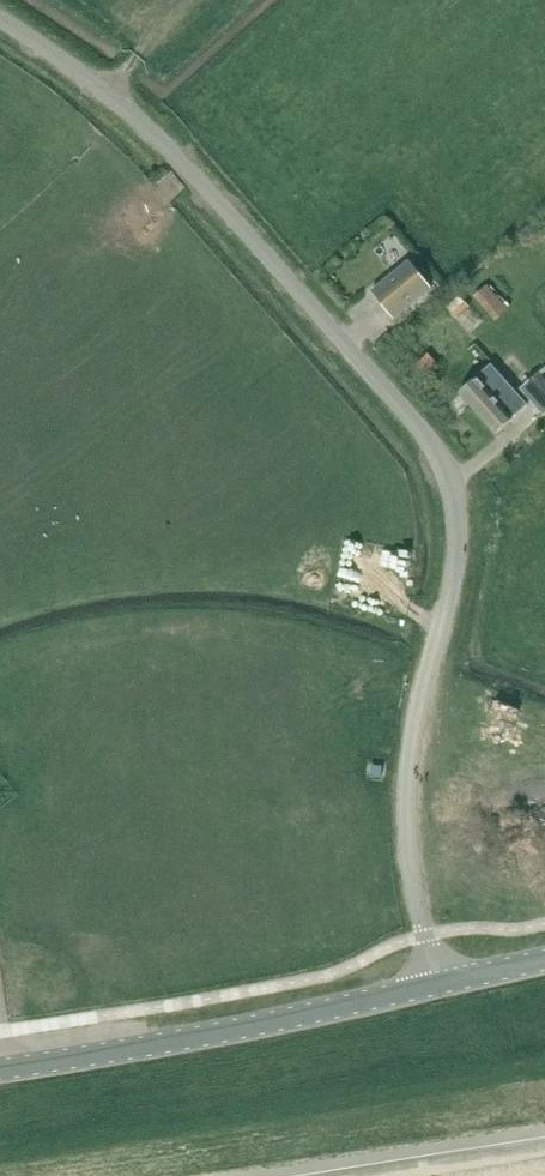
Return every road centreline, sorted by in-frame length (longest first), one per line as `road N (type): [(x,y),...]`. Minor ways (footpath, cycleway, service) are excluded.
road 1 (unclassified): [(436,984),(411,853),(411,776),(455,575),(457,507),(446,465),(192,173),(114,101),(0,21)]
road 2 (tertiary): [(0,1072),(225,1034),(436,984)]

